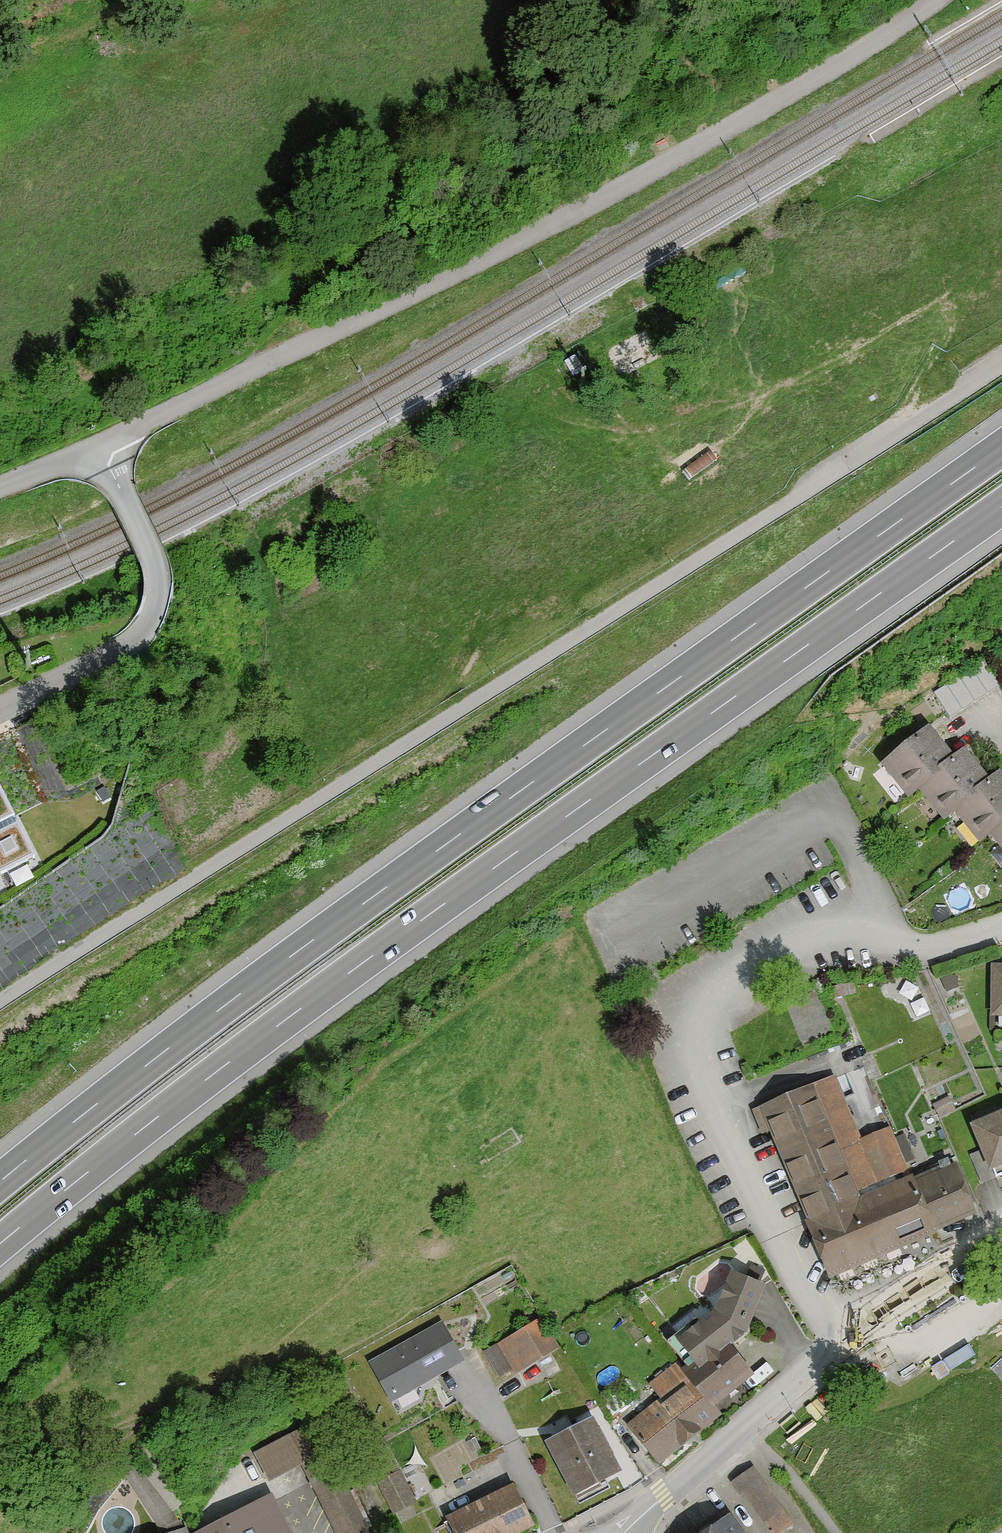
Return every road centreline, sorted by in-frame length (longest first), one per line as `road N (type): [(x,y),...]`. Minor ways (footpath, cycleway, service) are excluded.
road 1 (motorway): [(0,1244),(268,1033),(1001,507)]
road 2 (motorway): [(1001,448),(240,994),(0,1182)]
road 3 (residential): [(0,1002),(1001,366)]
road 4 (unclassified): [(99,448),(549,226),(805,84),(934,0)]
road 5 (unclassified): [(624,1532),(840,1346),(1001,1235)]
road 6 (unclassified): [(99,448),(154,557),(159,591),(149,624),(119,651),(0,712)]
road 7 (track): [(0,69),(136,0)]

